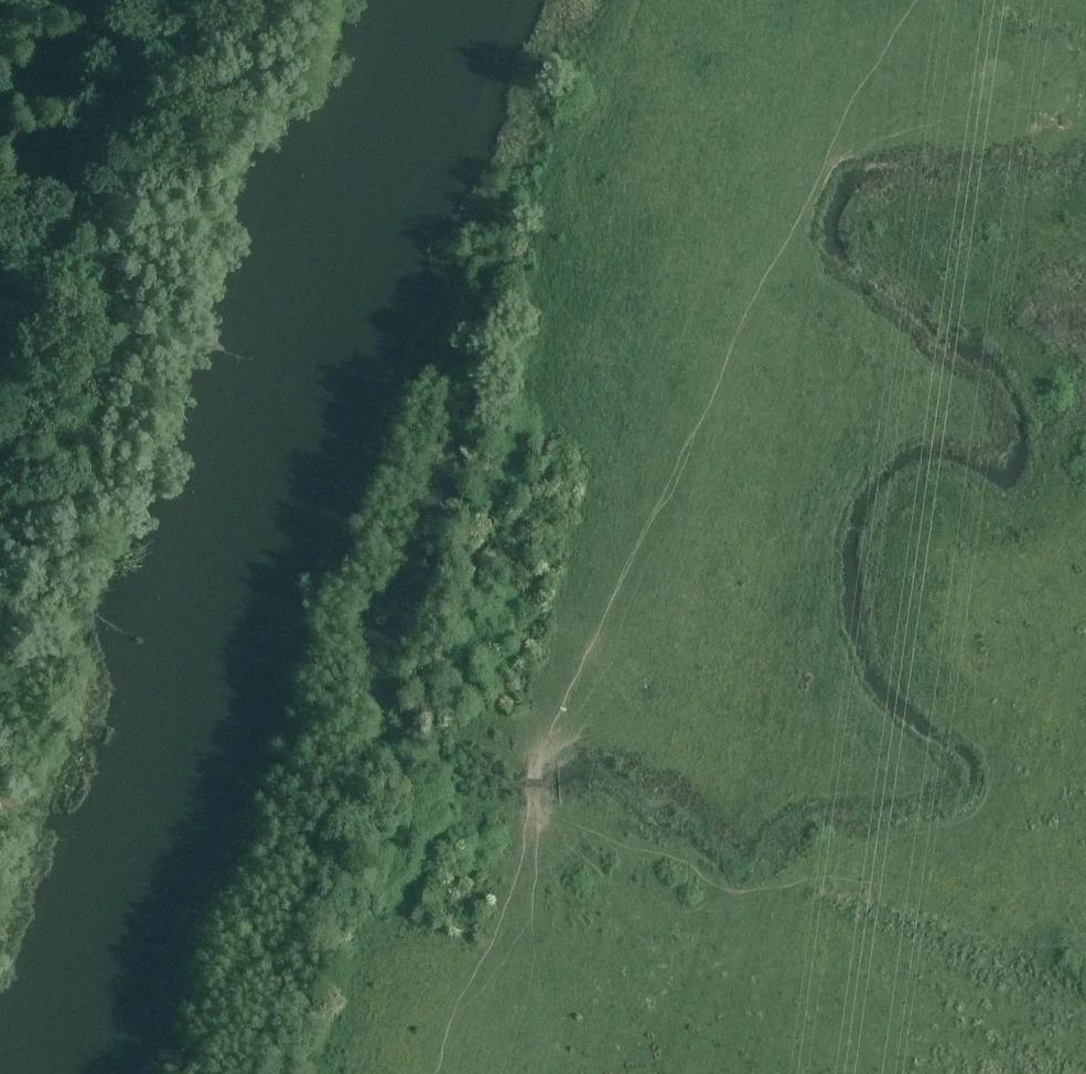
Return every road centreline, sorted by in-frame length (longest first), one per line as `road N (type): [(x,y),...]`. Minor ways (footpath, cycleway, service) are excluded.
road 1 (unclassified): [(0,360),(160,0)]

